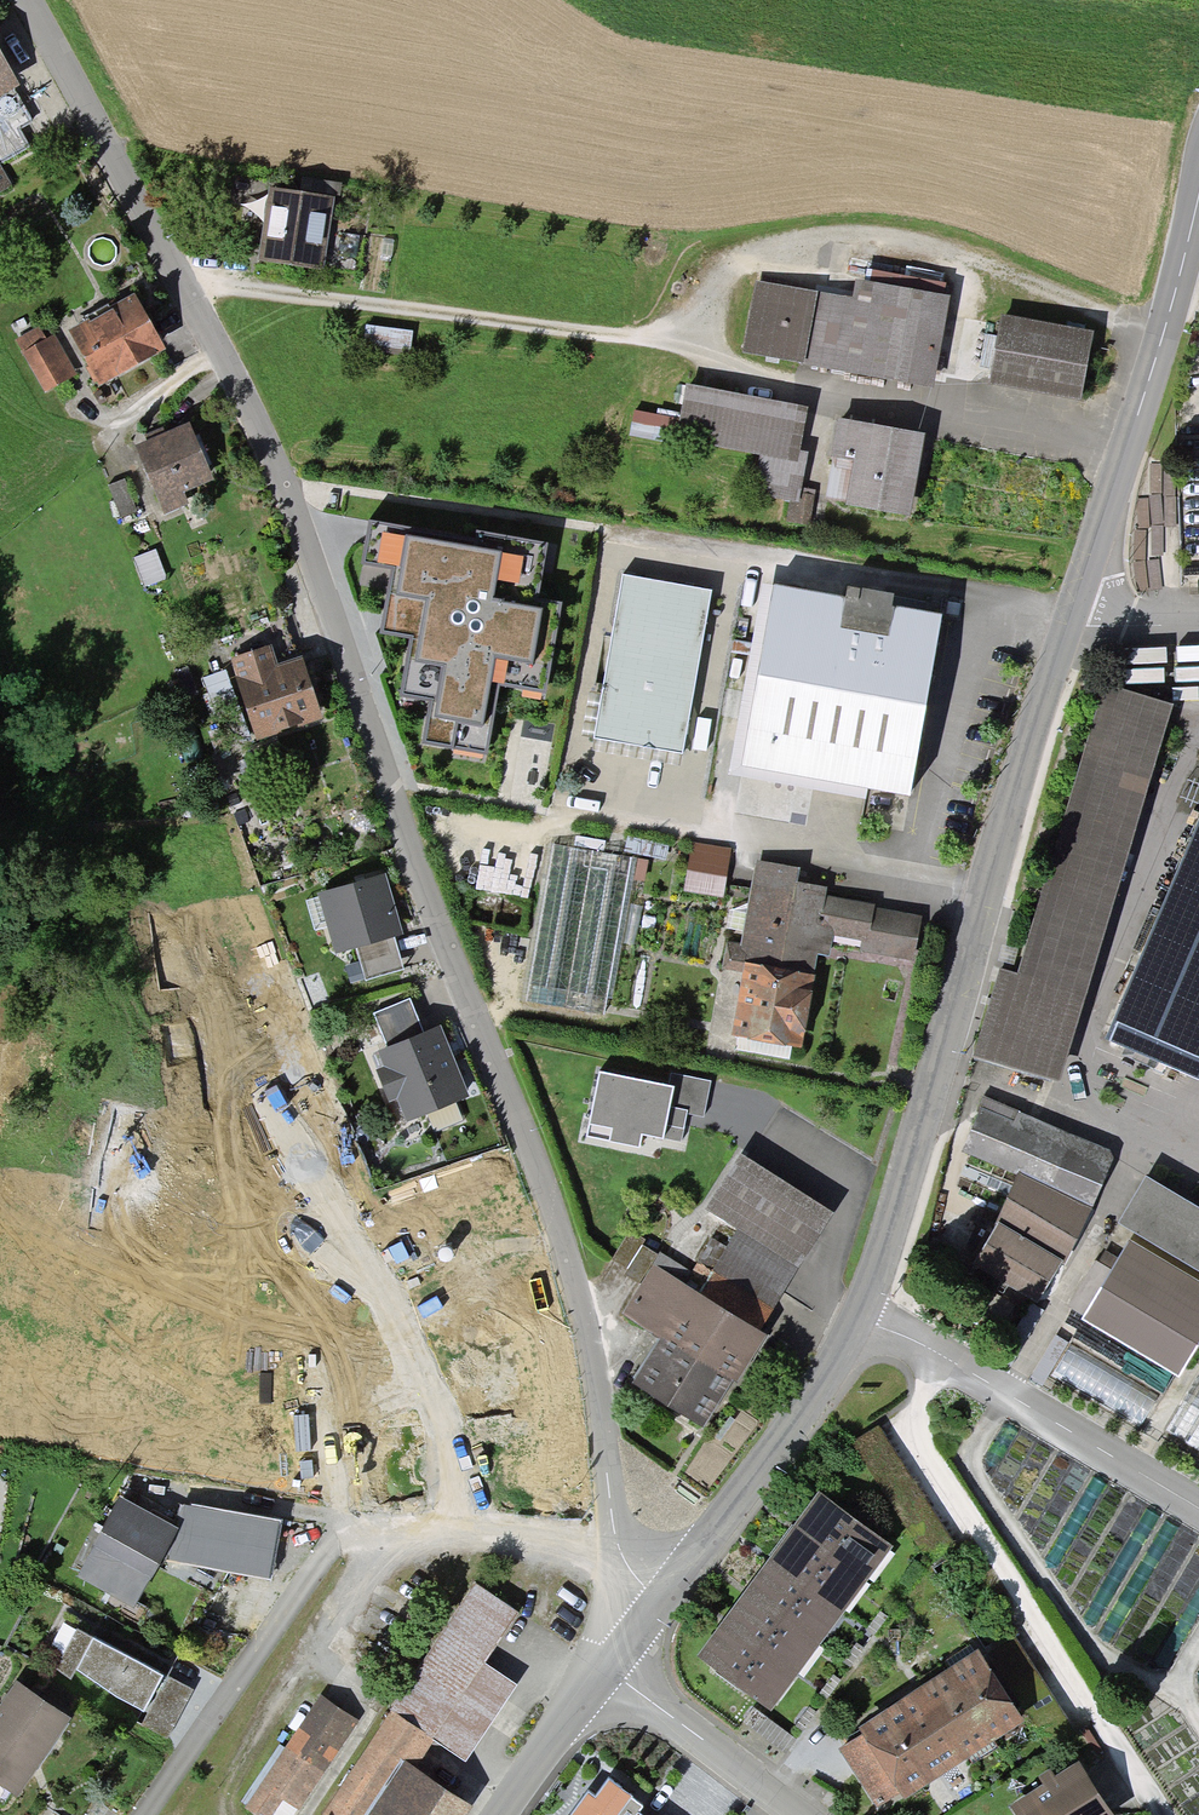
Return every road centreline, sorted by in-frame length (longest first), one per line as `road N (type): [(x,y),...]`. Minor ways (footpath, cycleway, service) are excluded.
road 1 (residential): [(657,1599),(623,1560),(614,1534),(592,1352),(565,1247),(287,492),(25,0)]
road 2 (tertiary): [(657,1599),(795,1419),(858,1318),(1198,207)]
road 3 (track): [(182,296),(224,288),(655,341),(752,368)]
road 4 (track): [(1008,1393),(970,1452),(973,1472),(1110,1680),(1177,1686),(1198,1719)]
road 5 (track): [(389,784),(704,836)]
road 6 (track): [(287,492),(311,486),(600,529)]
road 7 (residential): [(797,1814),(606,1667)]
road 8 (tertiary): [(496,1814),(606,1667)]

